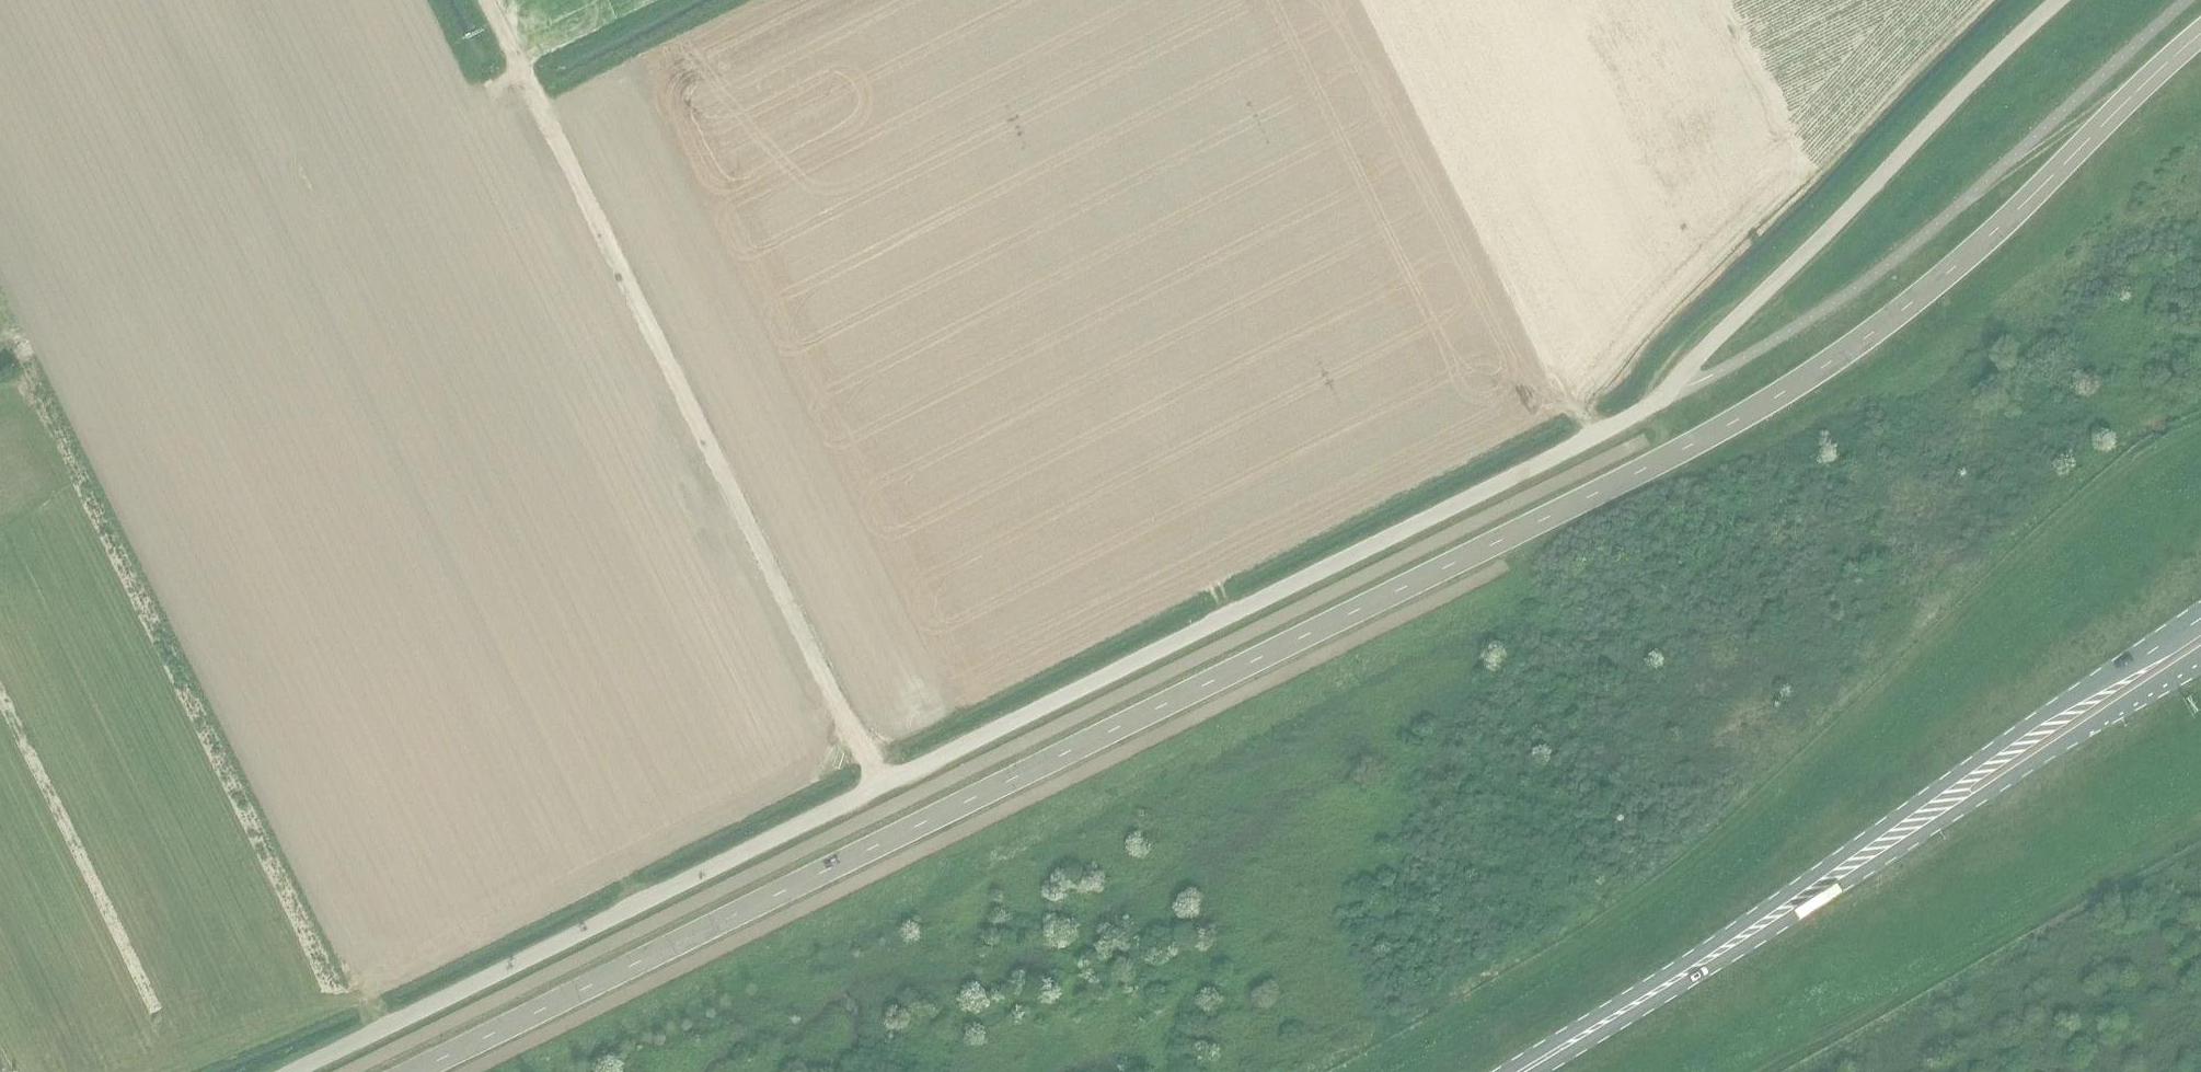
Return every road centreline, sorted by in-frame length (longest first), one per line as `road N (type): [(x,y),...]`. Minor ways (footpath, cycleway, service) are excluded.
road 1 (unclassified): [(296,1071),(408,1025),(1667,395),(1943,107),(2059,0)]
road 2 (unclassified): [(407,1071),(1646,459),(1852,343),(2024,204),(2200,35)]
road 3 (track): [(885,783),(531,84)]
road 4 (primary): [(2200,610),(1964,774),(1857,864)]
road 5 (primary): [(1857,864),(2200,660)]
road 6 (primary): [(1517,1071),(1857,864)]

